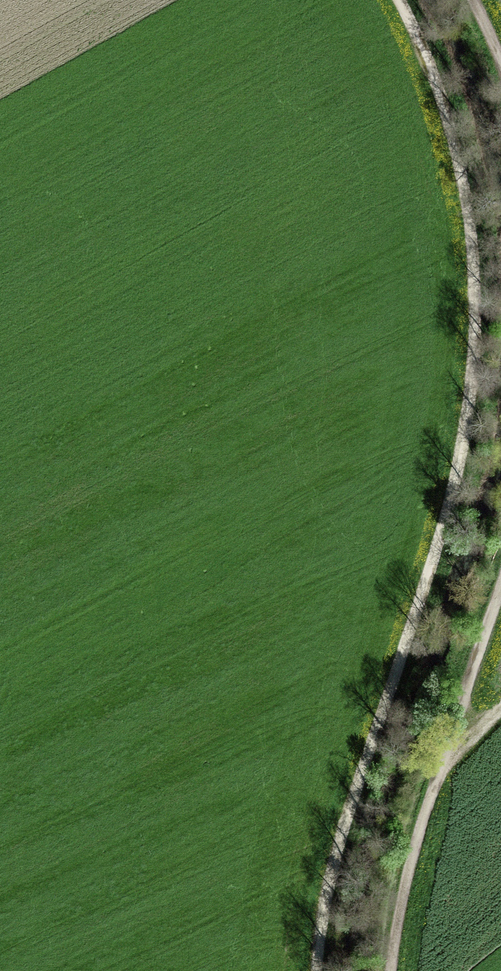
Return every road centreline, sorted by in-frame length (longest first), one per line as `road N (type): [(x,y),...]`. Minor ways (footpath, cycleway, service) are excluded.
road 1 (track): [(316,970),(378,727),(446,523),(466,433),(476,331),(465,187),(396,0)]
road 2 (track): [(500,592),(460,741),(429,802),(391,970)]

